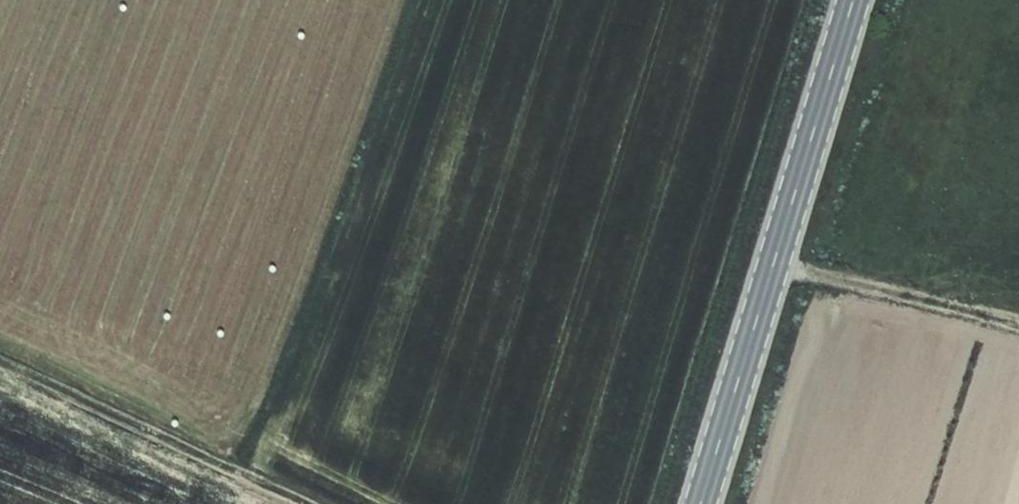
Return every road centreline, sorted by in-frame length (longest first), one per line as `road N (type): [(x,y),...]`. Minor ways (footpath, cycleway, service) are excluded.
road 1 (primary): [(700,503),(853,0)]

